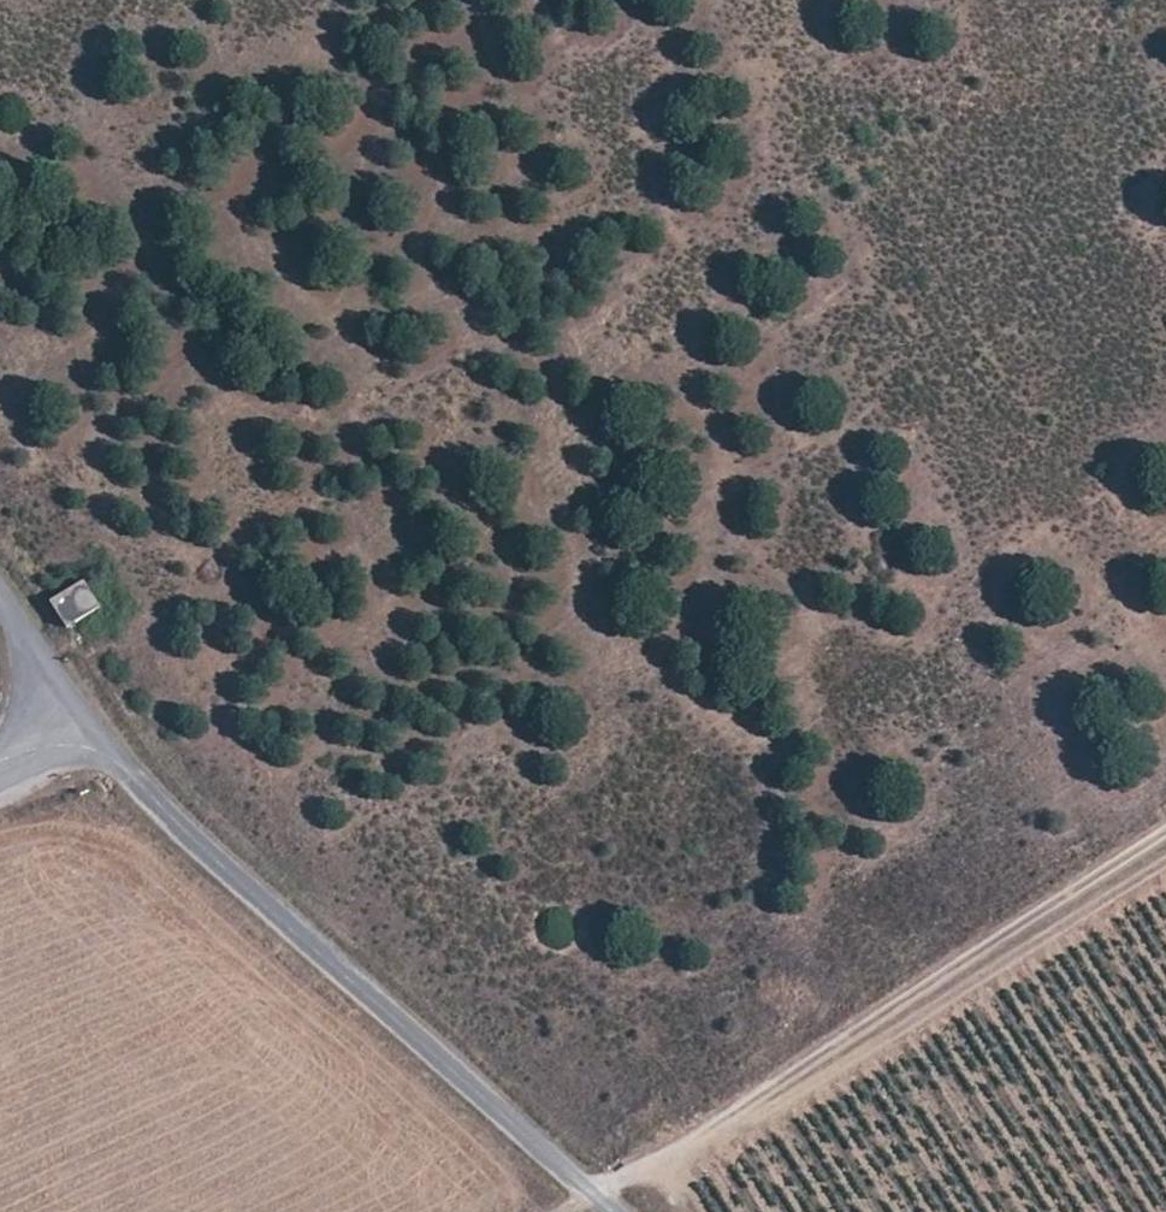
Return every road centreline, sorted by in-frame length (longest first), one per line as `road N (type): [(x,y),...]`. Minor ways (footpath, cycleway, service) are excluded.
road 1 (tertiary): [(613,1211),(85,730)]
road 2 (track): [(566,1211),(1165,842)]
road 3 (tertiary): [(85,730),(0,605)]

